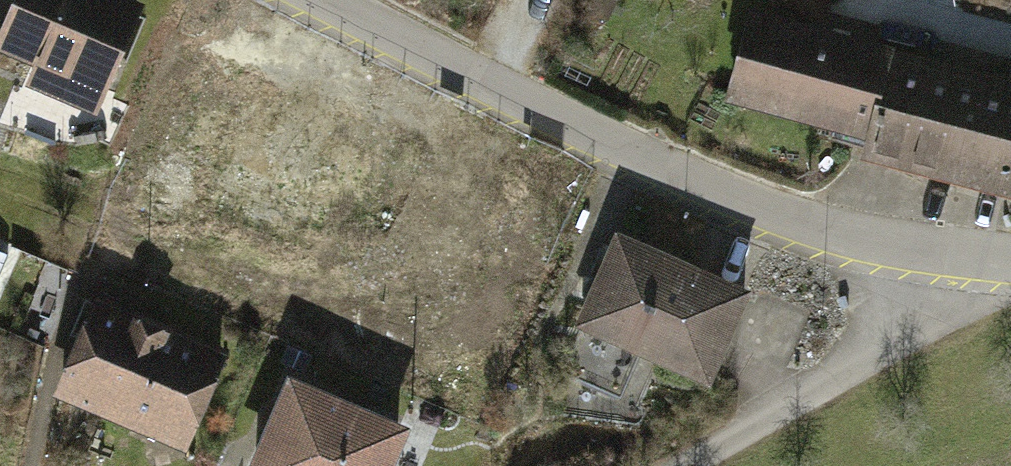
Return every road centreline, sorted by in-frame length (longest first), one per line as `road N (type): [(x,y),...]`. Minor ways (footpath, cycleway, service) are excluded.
road 1 (unclassified): [(324,0),(695,182),(824,229),(955,256)]
road 2 (residential): [(955,256),(947,306),(683,465)]

